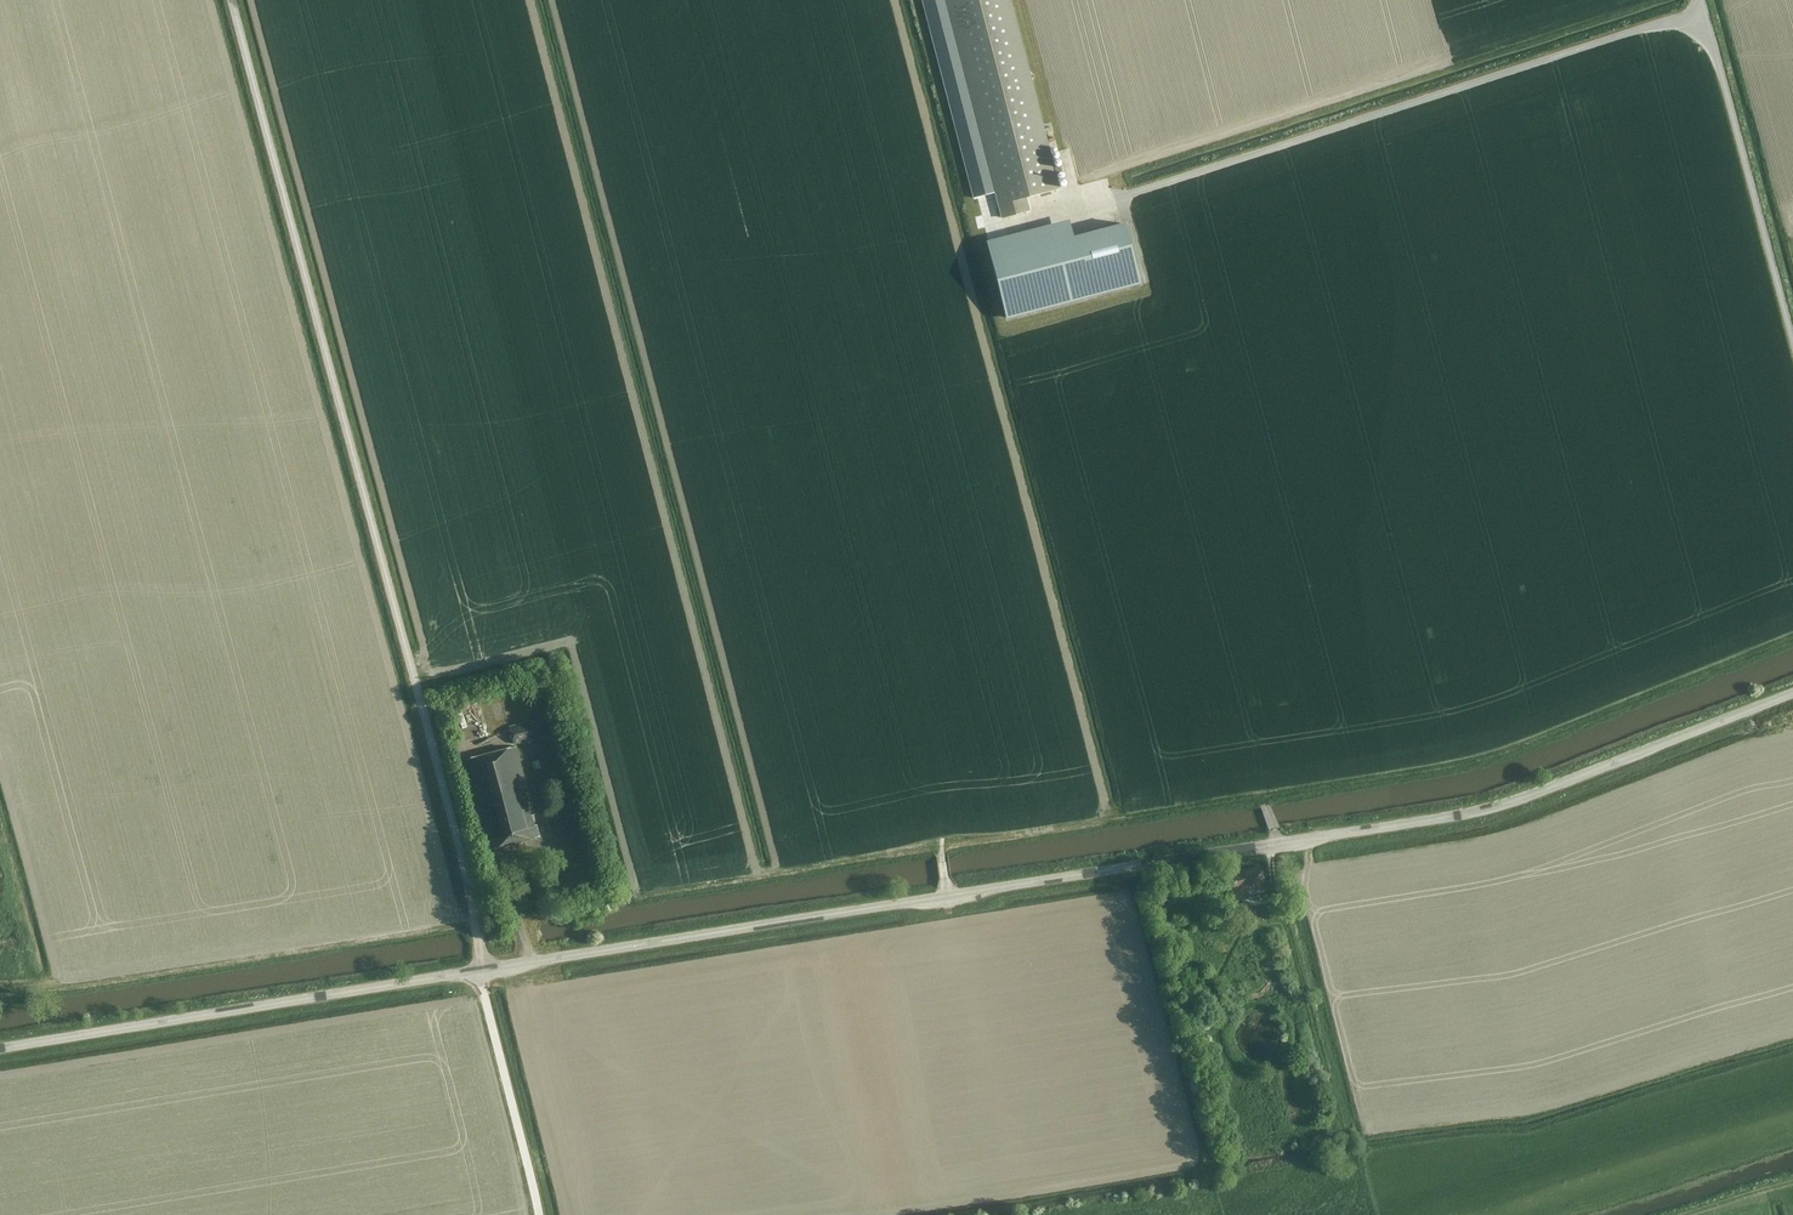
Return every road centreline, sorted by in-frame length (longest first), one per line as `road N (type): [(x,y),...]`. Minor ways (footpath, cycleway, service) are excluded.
road 1 (unclassified): [(481,971),(1453,820),(1522,802),(1792,695)]
road 2 (unclassified): [(481,971),(467,875),(420,694),(230,0)]
road 3 (unclassified): [(0,1047),(481,971)]
road 4 (unclassified): [(1792,344),(1702,0)]
road 5 (track): [(481,971),(540,1214)]

